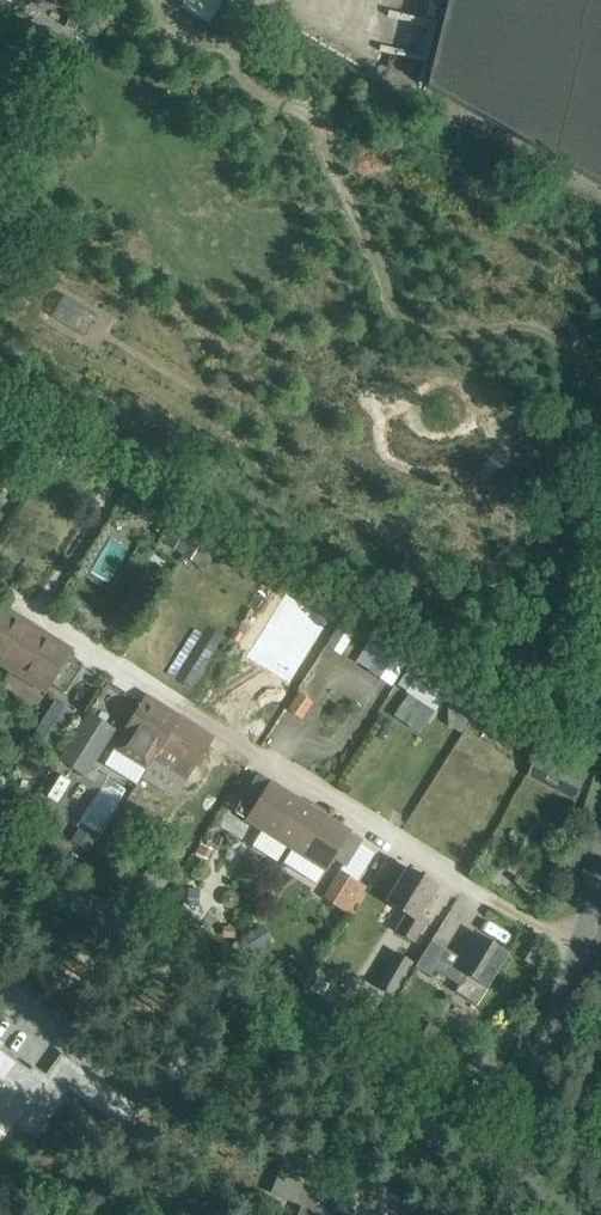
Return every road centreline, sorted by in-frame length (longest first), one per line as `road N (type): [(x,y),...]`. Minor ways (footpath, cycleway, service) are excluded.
road 1 (residential): [(0,423),(95,477),(108,495),(103,519),(49,592),(45,611),(53,627),(574,950)]
road 2 (residential): [(510,1155),(407,1081),(0,826)]
road 3 (unclassified): [(510,1155),(574,950)]
road 4 (unclassified): [(574,950),(600,826)]

